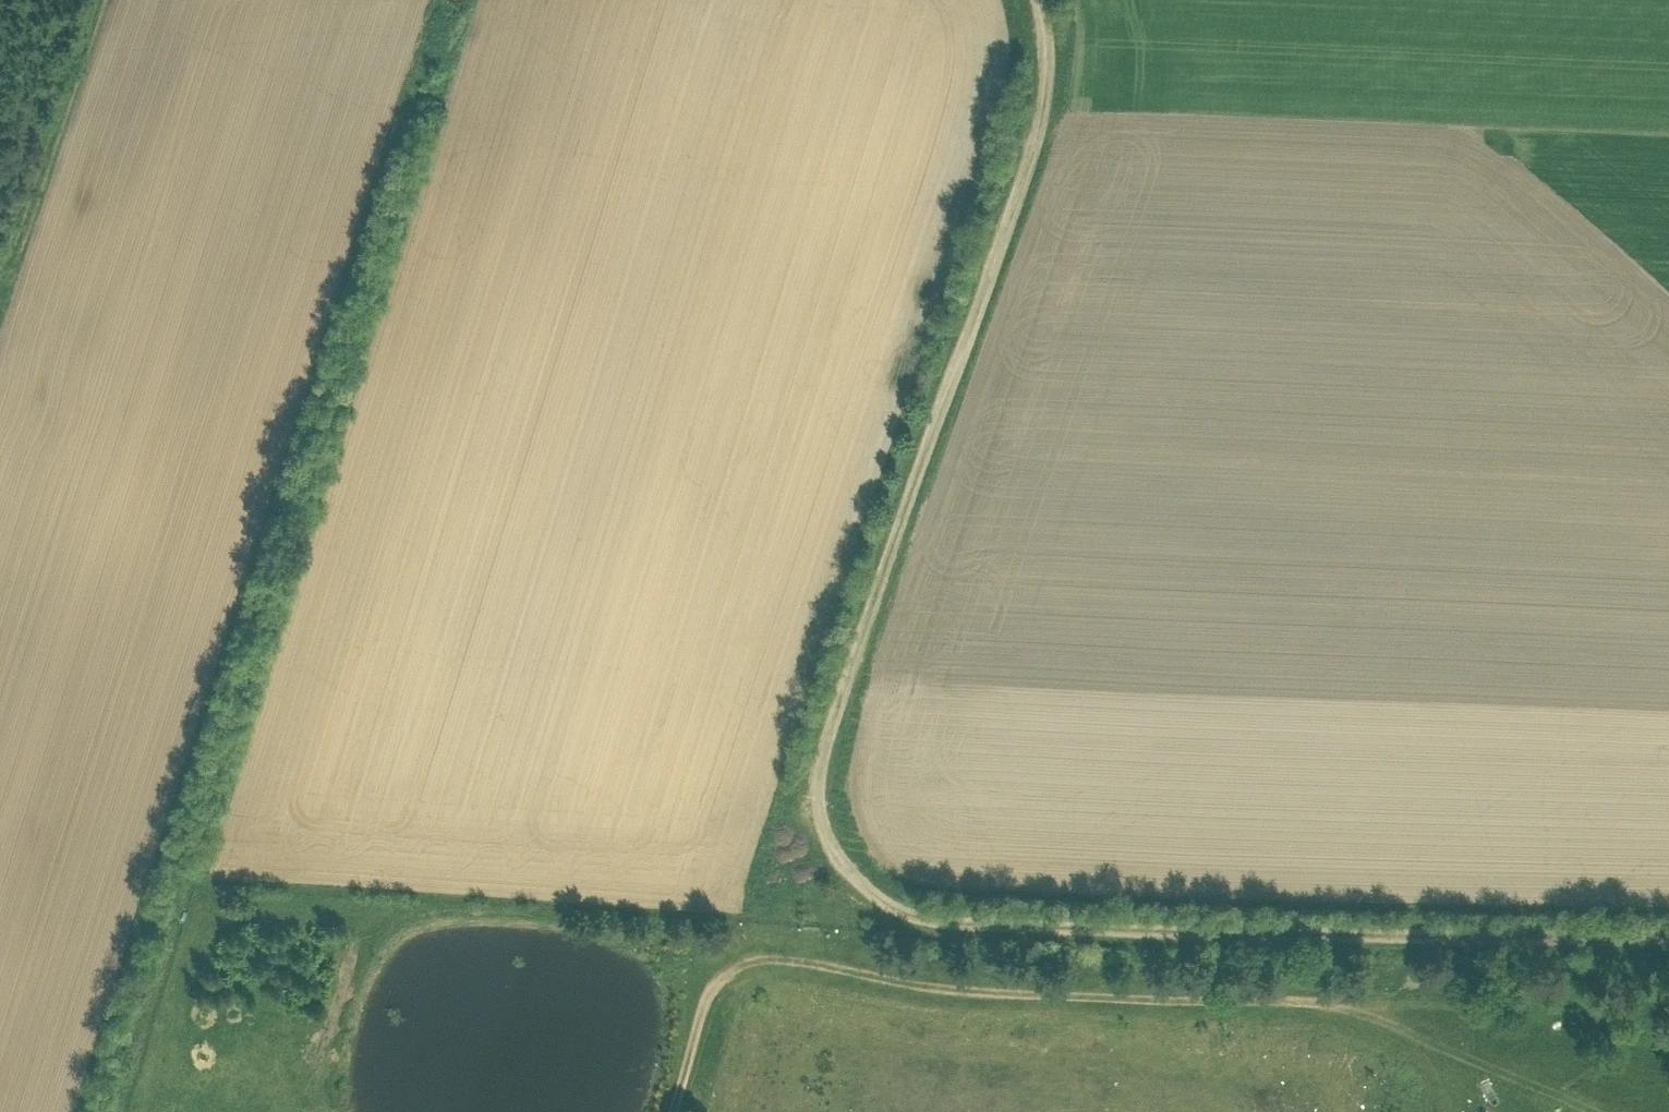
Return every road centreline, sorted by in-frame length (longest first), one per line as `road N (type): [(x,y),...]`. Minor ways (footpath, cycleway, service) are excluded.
road 1 (track): [(1038,0),(1050,56),(1026,156),(842,701),(830,754),(846,853),(892,900),(938,913),(1668,946)]

